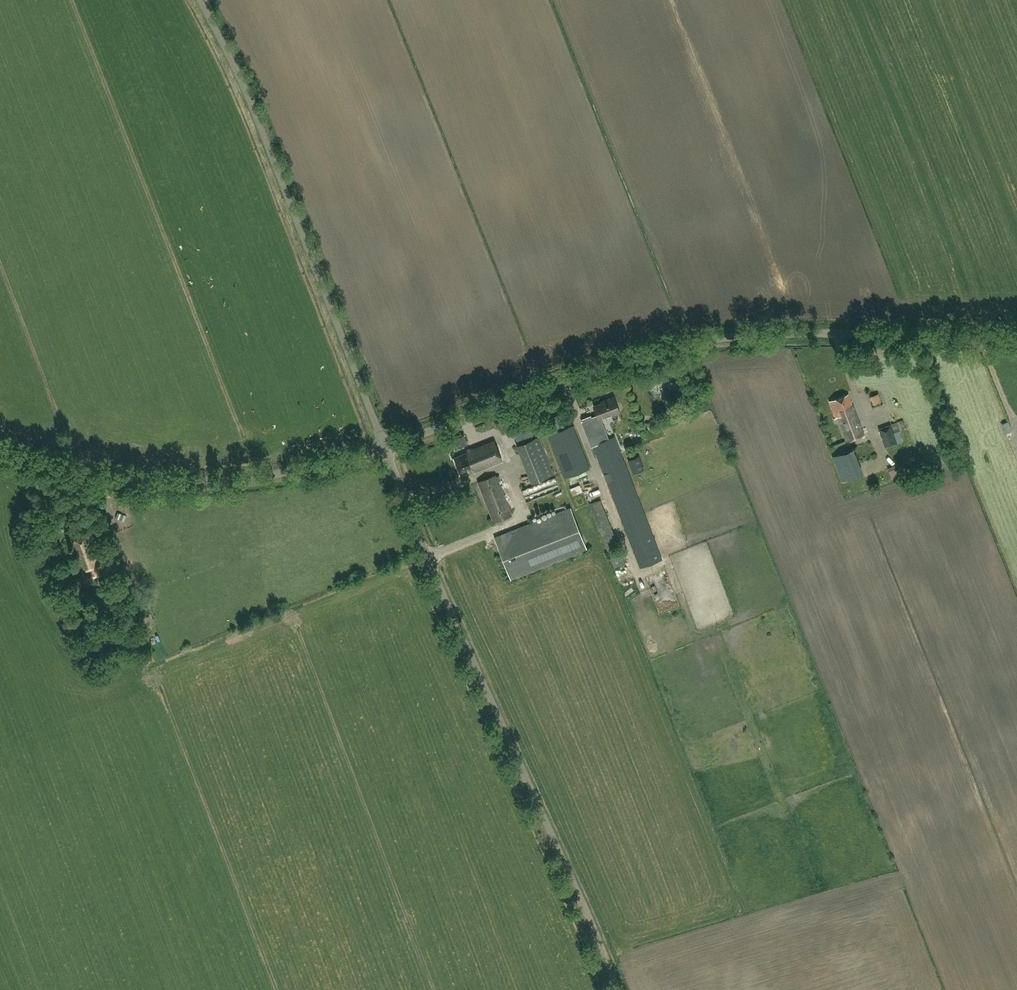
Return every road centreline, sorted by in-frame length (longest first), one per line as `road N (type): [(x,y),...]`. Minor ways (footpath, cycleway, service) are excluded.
road 1 (unclassified): [(384,447),(594,366),(731,333),(1016,328)]
road 2 (unclassified): [(618,989),(384,447)]
road 3 (unclassified): [(384,447),(246,94),(200,0)]
road 4 (unclassified): [(0,451),(83,470),(181,479),(272,473),(384,447)]

